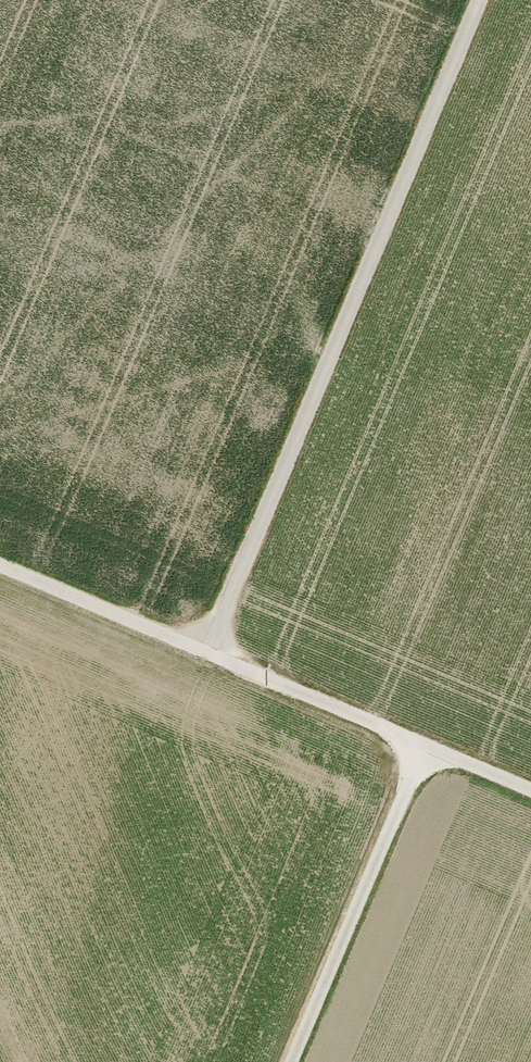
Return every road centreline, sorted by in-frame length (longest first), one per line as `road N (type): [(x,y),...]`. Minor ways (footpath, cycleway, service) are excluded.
road 1 (track): [(207,654),(484,0)]
road 2 (track): [(530,794),(0,566)]
road 3 (track): [(290,1061),(424,748)]

